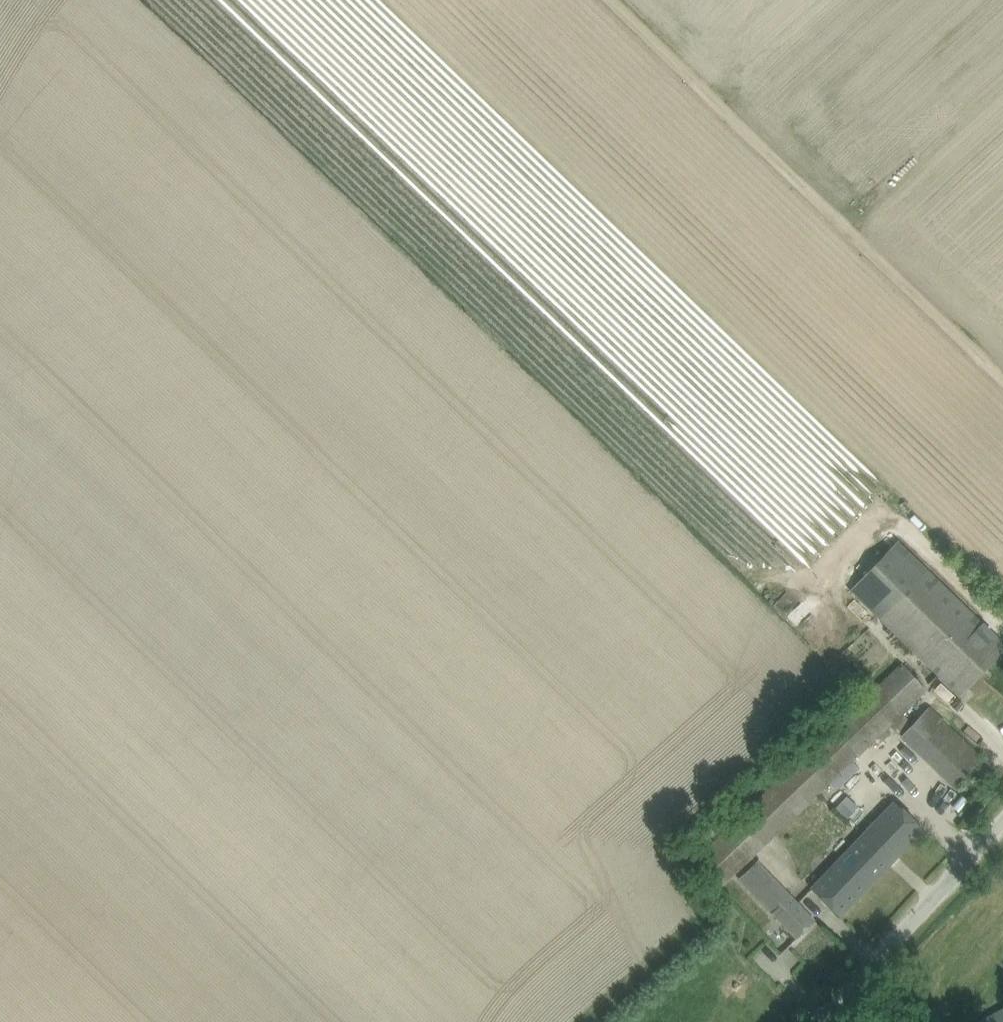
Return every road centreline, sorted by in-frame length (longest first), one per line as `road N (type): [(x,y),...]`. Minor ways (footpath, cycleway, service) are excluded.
road 1 (track): [(1002,385),(605,0)]
road 2 (track): [(814,1021),(1002,814)]

